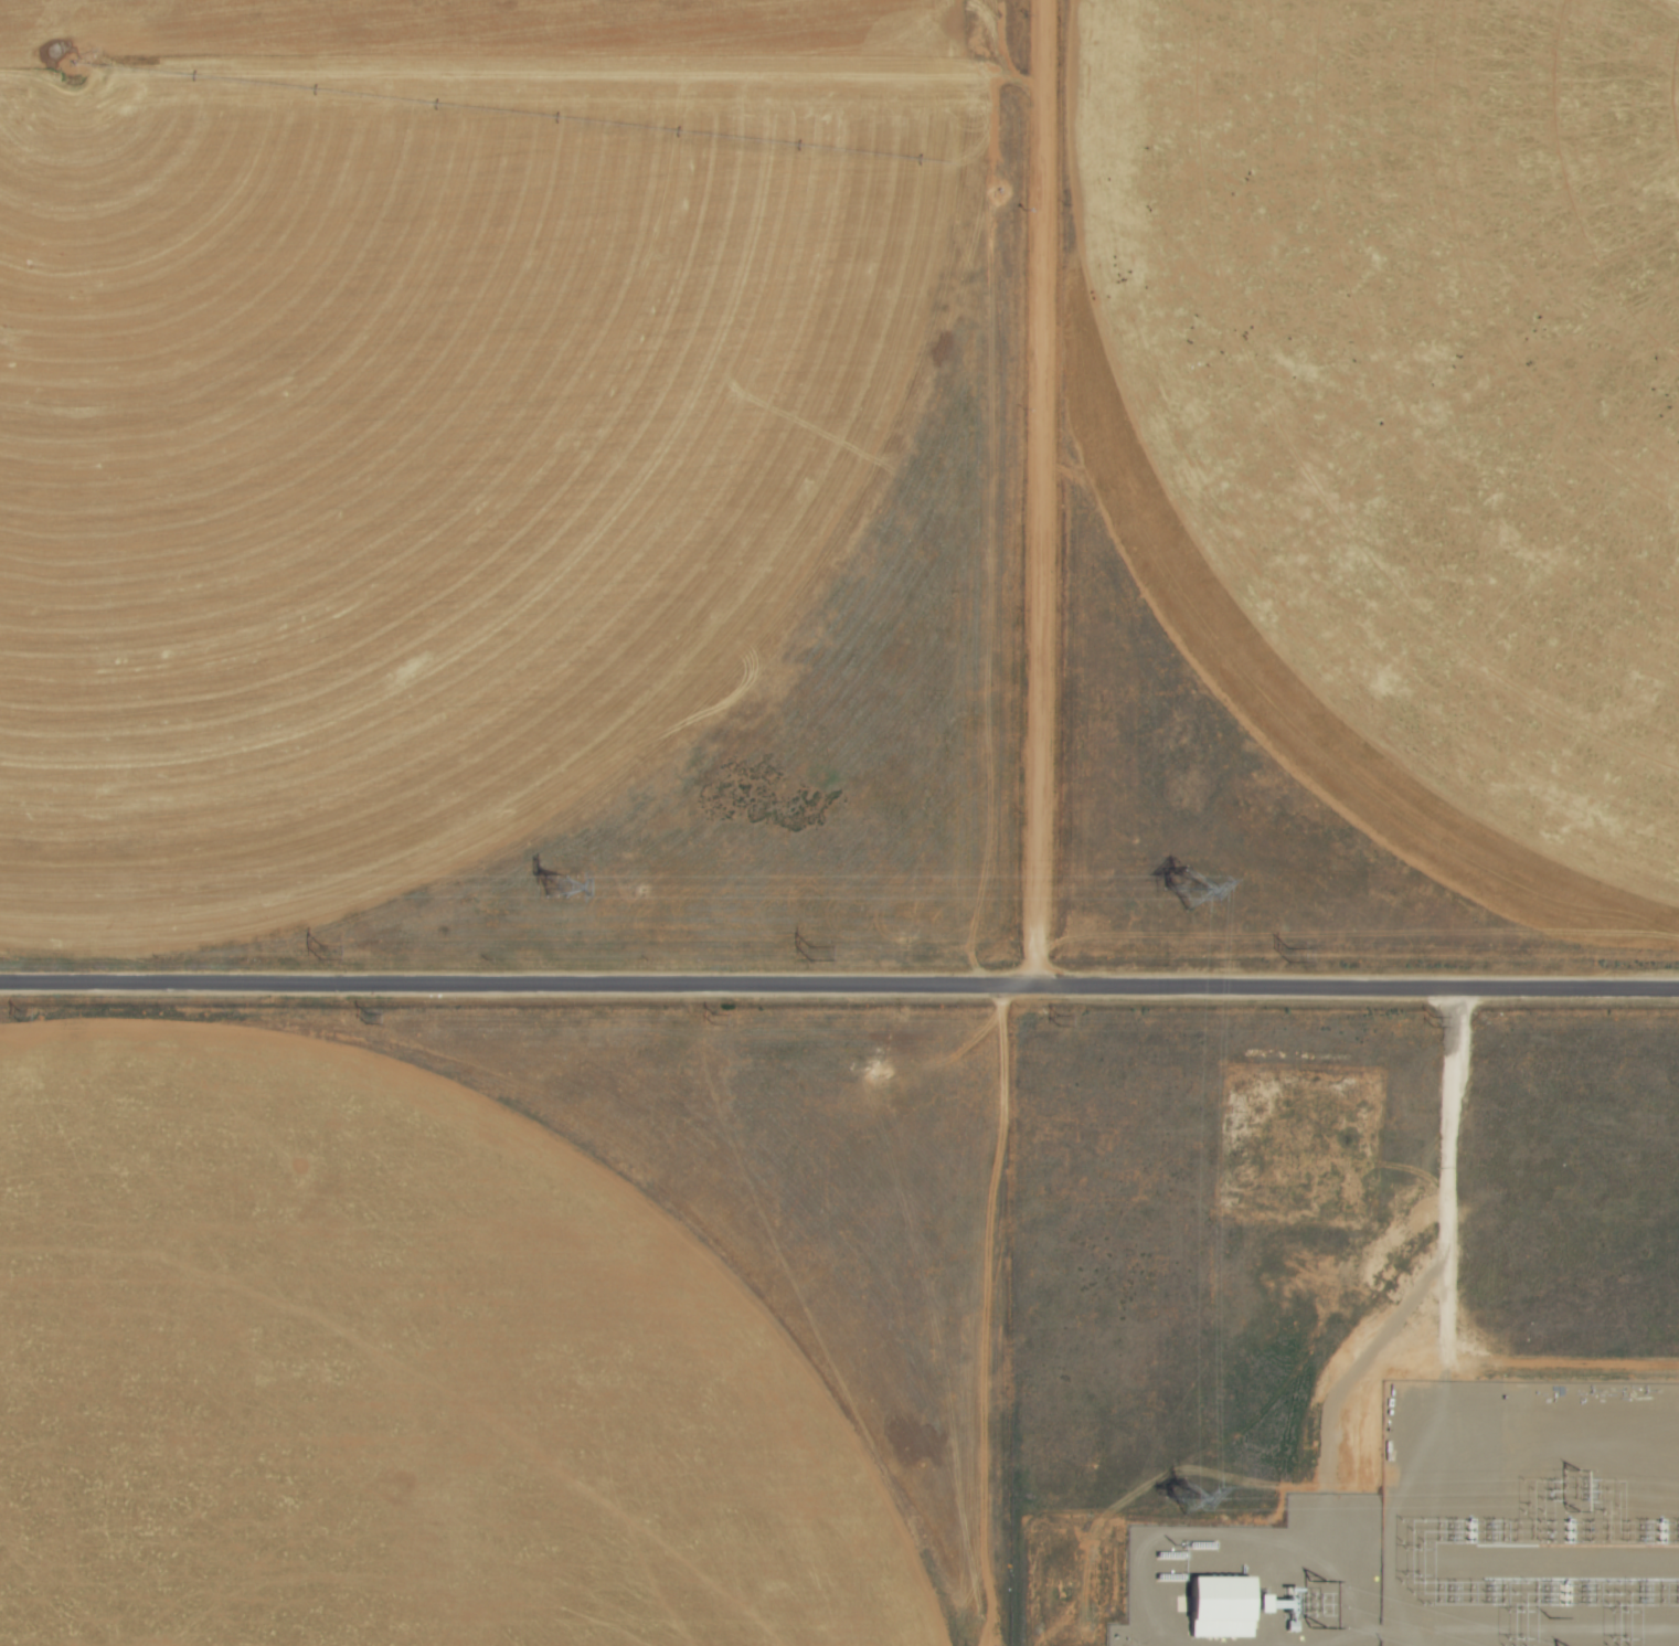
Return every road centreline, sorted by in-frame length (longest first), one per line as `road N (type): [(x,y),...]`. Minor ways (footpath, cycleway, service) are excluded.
road 1 (tertiary): [(1678,989),(0,985)]
road 2 (residential): [(1030,985),(1042,0)]

